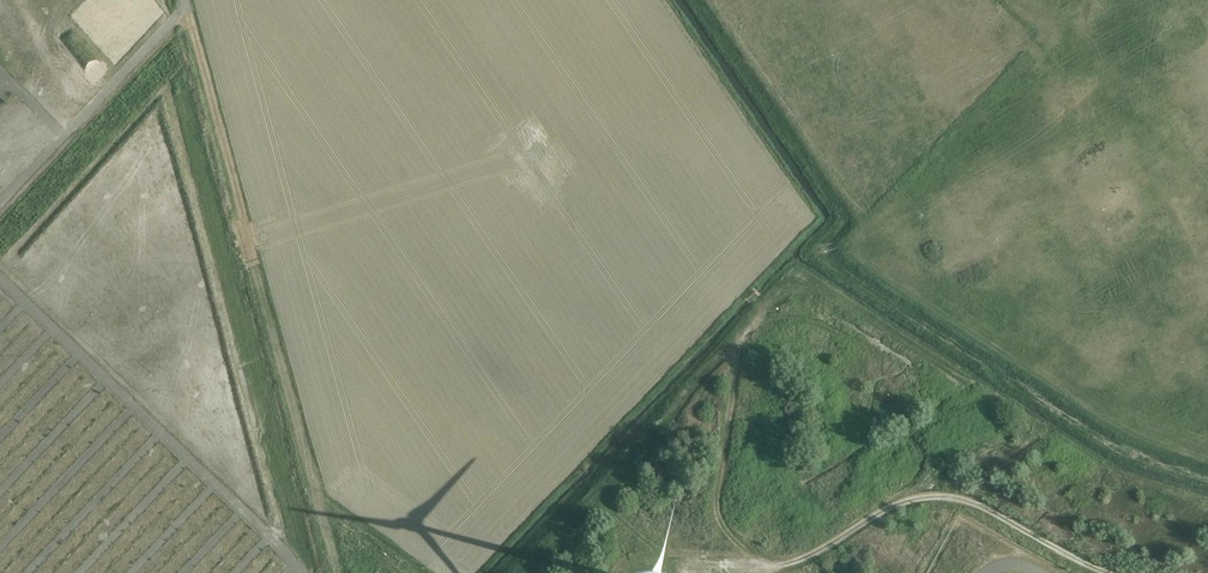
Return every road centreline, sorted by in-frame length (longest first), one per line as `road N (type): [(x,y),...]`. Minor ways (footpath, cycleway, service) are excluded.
road 1 (track): [(1119,572),(972,502),(940,496),(908,501),(791,561),(747,561),(720,535),(714,500),(736,368),(748,338)]
road 2 (track): [(0,205),(186,5)]

